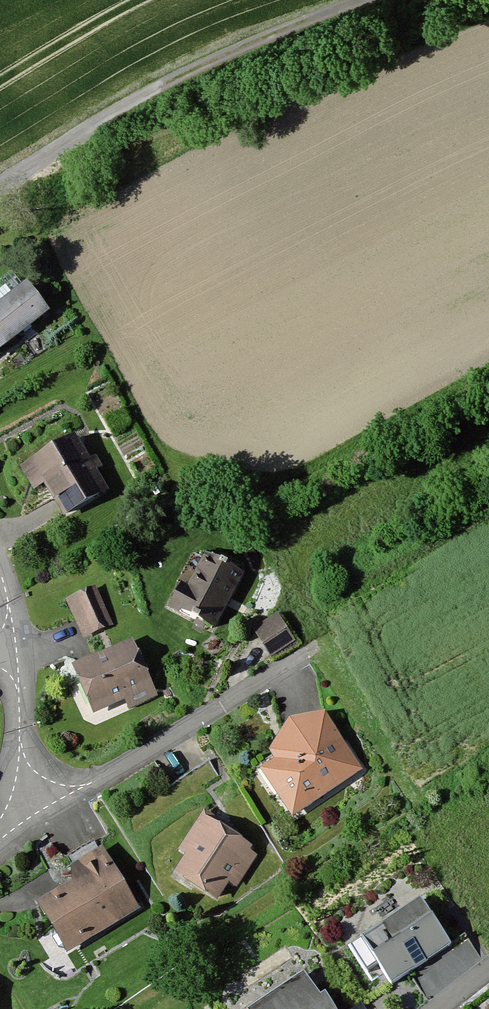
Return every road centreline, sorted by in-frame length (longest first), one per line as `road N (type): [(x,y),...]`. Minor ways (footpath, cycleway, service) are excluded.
road 1 (residential): [(25,812),(312,645)]
road 2 (residential): [(189,75),(0,183)]
road 3 (track): [(189,75),(382,0)]
road 4 (residential): [(25,812),(11,624)]

